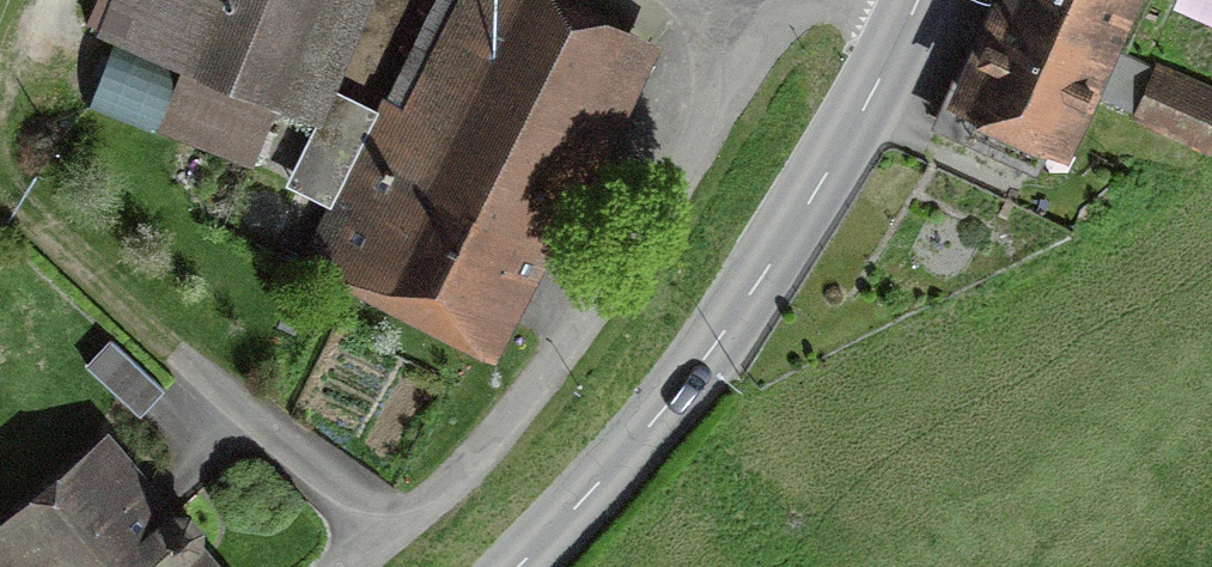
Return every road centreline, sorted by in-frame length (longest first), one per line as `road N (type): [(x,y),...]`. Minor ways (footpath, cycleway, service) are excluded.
road 1 (residential): [(816,0),(790,18),(538,384),(462,471),(350,566)]
road 2 (tertiary): [(914,0),(824,176),(723,331),(662,410),(515,566)]

